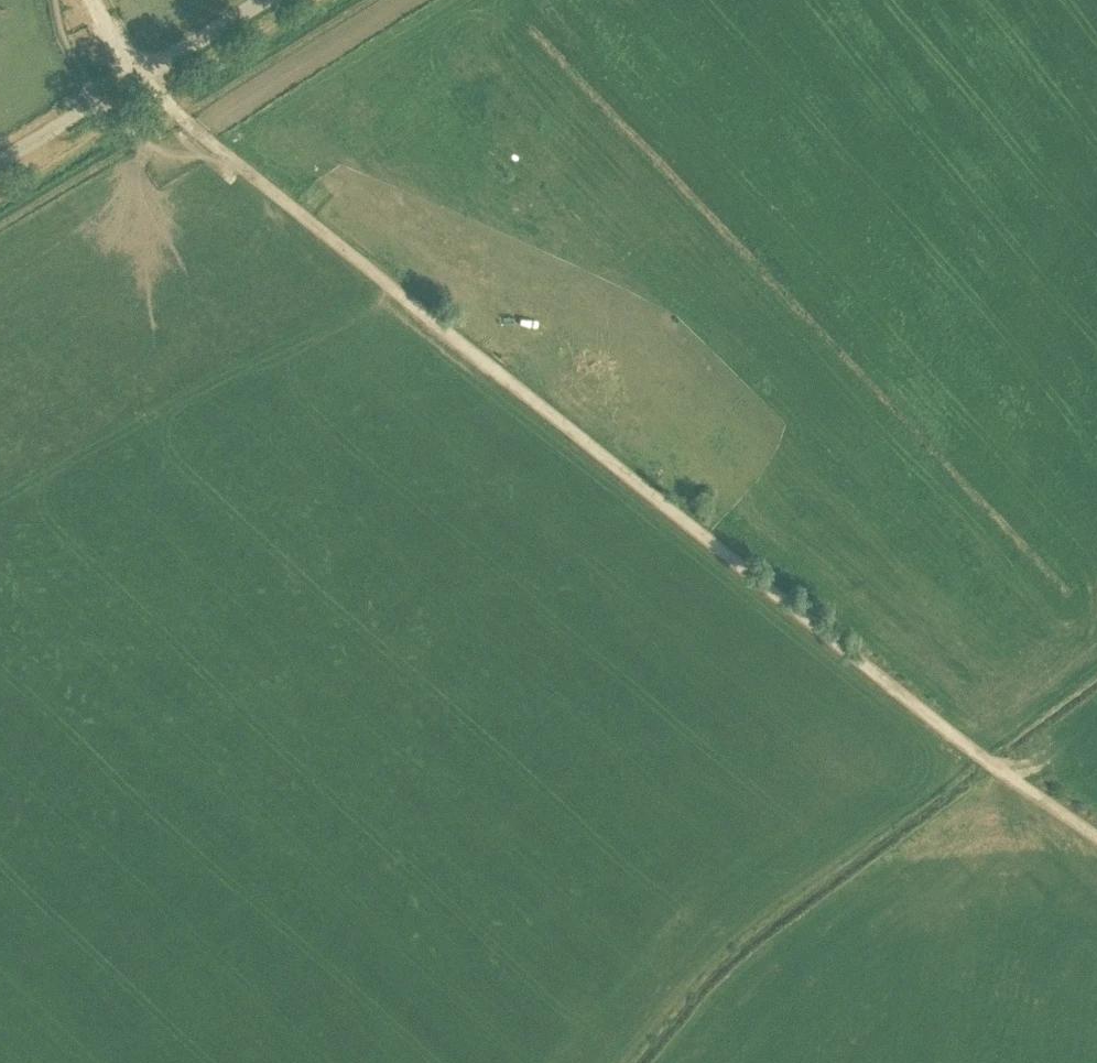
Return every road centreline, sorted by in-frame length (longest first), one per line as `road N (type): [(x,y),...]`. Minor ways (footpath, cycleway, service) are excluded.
road 1 (unclassified): [(0,169),(272,0)]

